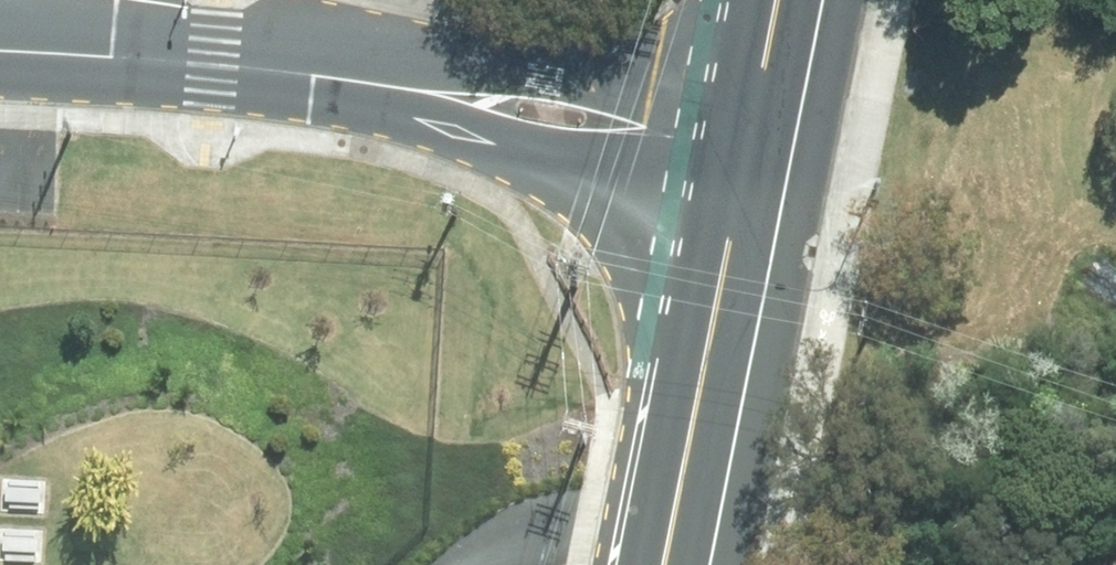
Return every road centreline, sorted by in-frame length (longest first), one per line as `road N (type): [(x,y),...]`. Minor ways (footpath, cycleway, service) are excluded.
road 1 (residential): [(252,63),(570,63),(761,84)]
road 2 (residential): [(739,197),(553,164),(252,63)]
road 3 (secondary): [(739,197),(664,564)]
road 4 (residential): [(0,51),(252,63)]

